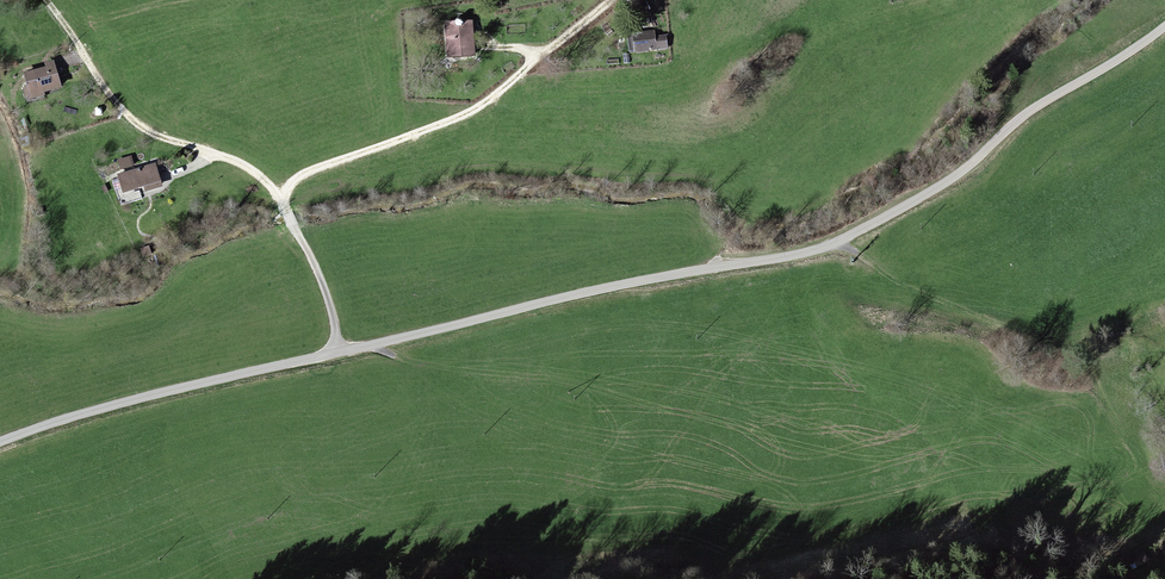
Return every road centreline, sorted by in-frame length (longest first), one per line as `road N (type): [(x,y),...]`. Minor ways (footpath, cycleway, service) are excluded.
road 1 (unclassified): [(0,441),(128,401),(585,292),(839,243),(950,180),(1027,113),(1164,26)]
road 2 (track): [(339,352),(323,286),(277,196),(383,144),(470,115),(613,0)]
road 3 (track): [(277,196),(244,167),(130,124),(42,0)]
road 4 (track): [(839,243),(914,289),(1060,349)]

